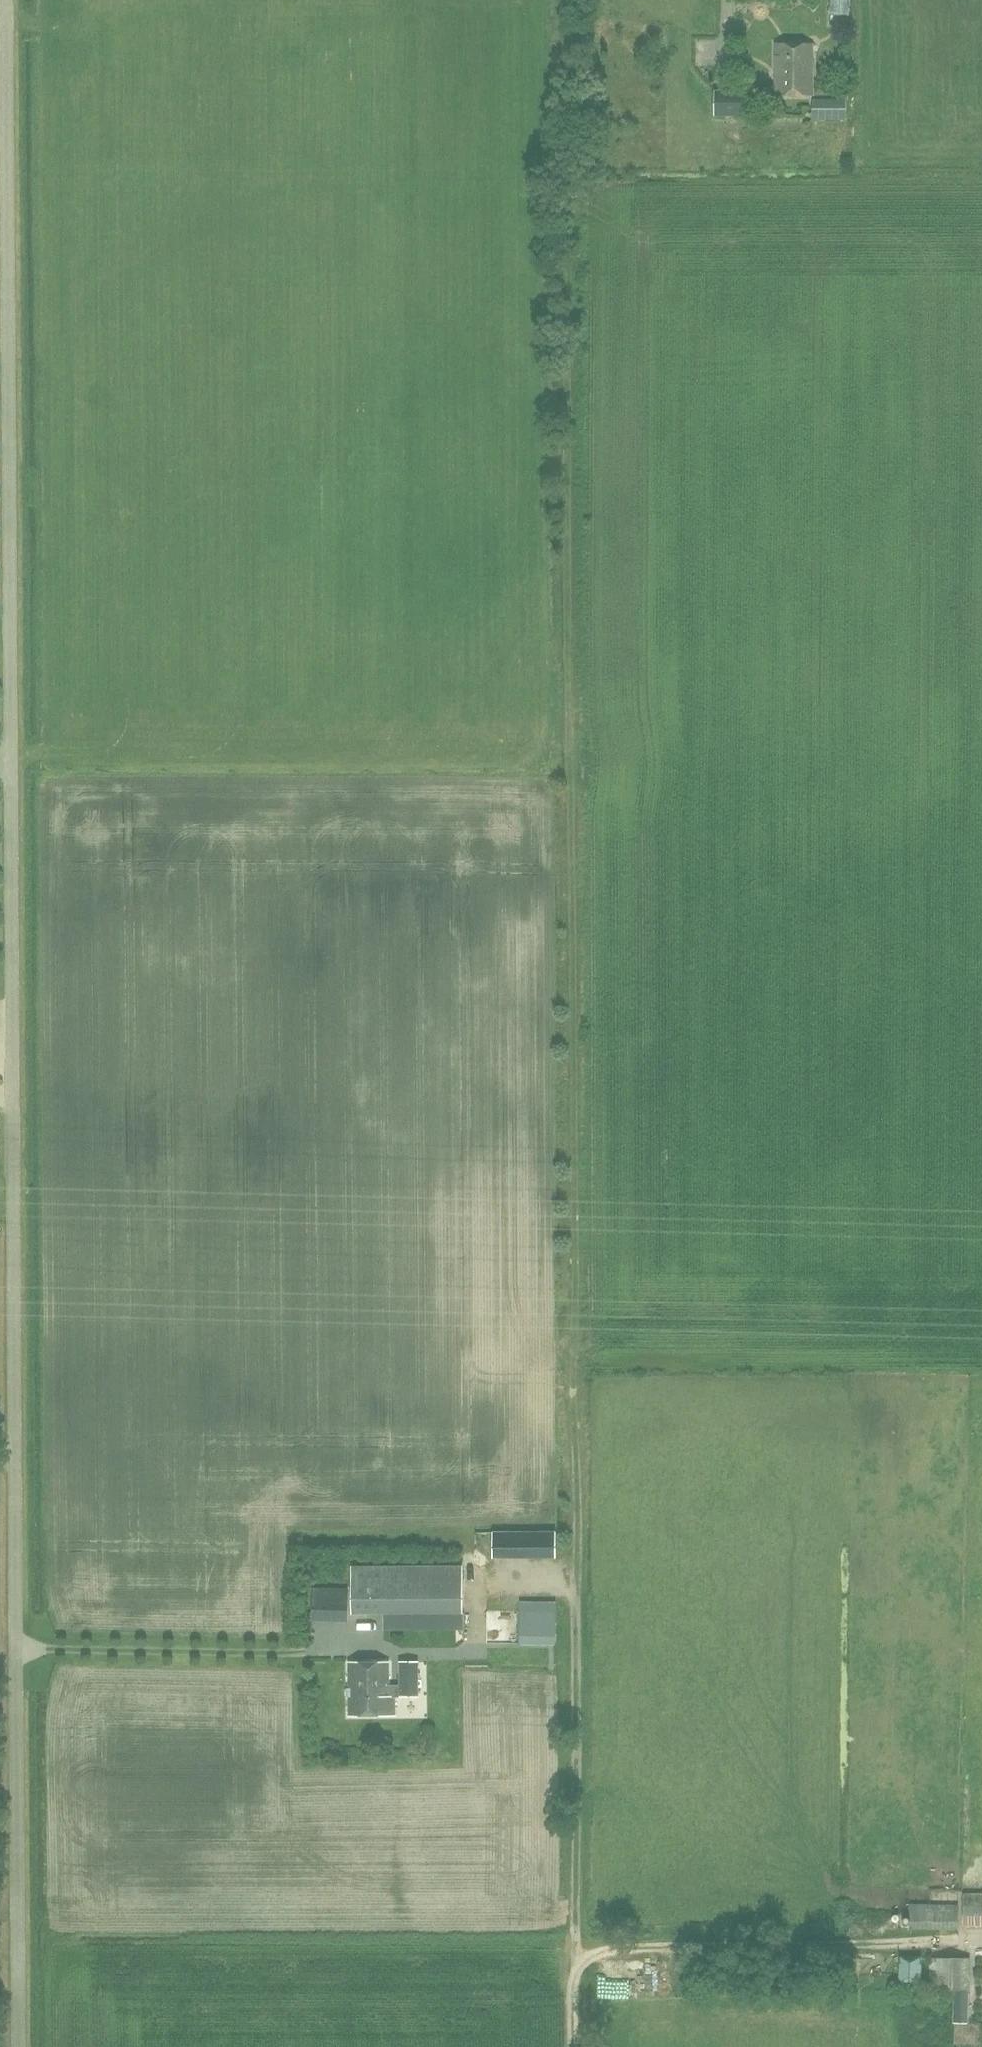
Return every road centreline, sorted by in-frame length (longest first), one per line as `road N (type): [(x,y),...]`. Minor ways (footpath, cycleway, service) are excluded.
road 1 (unclassified): [(20,2046),(8,0)]
road 2 (track): [(562,0),(577,1576)]
road 3 (track): [(576,2046),(577,1576)]

